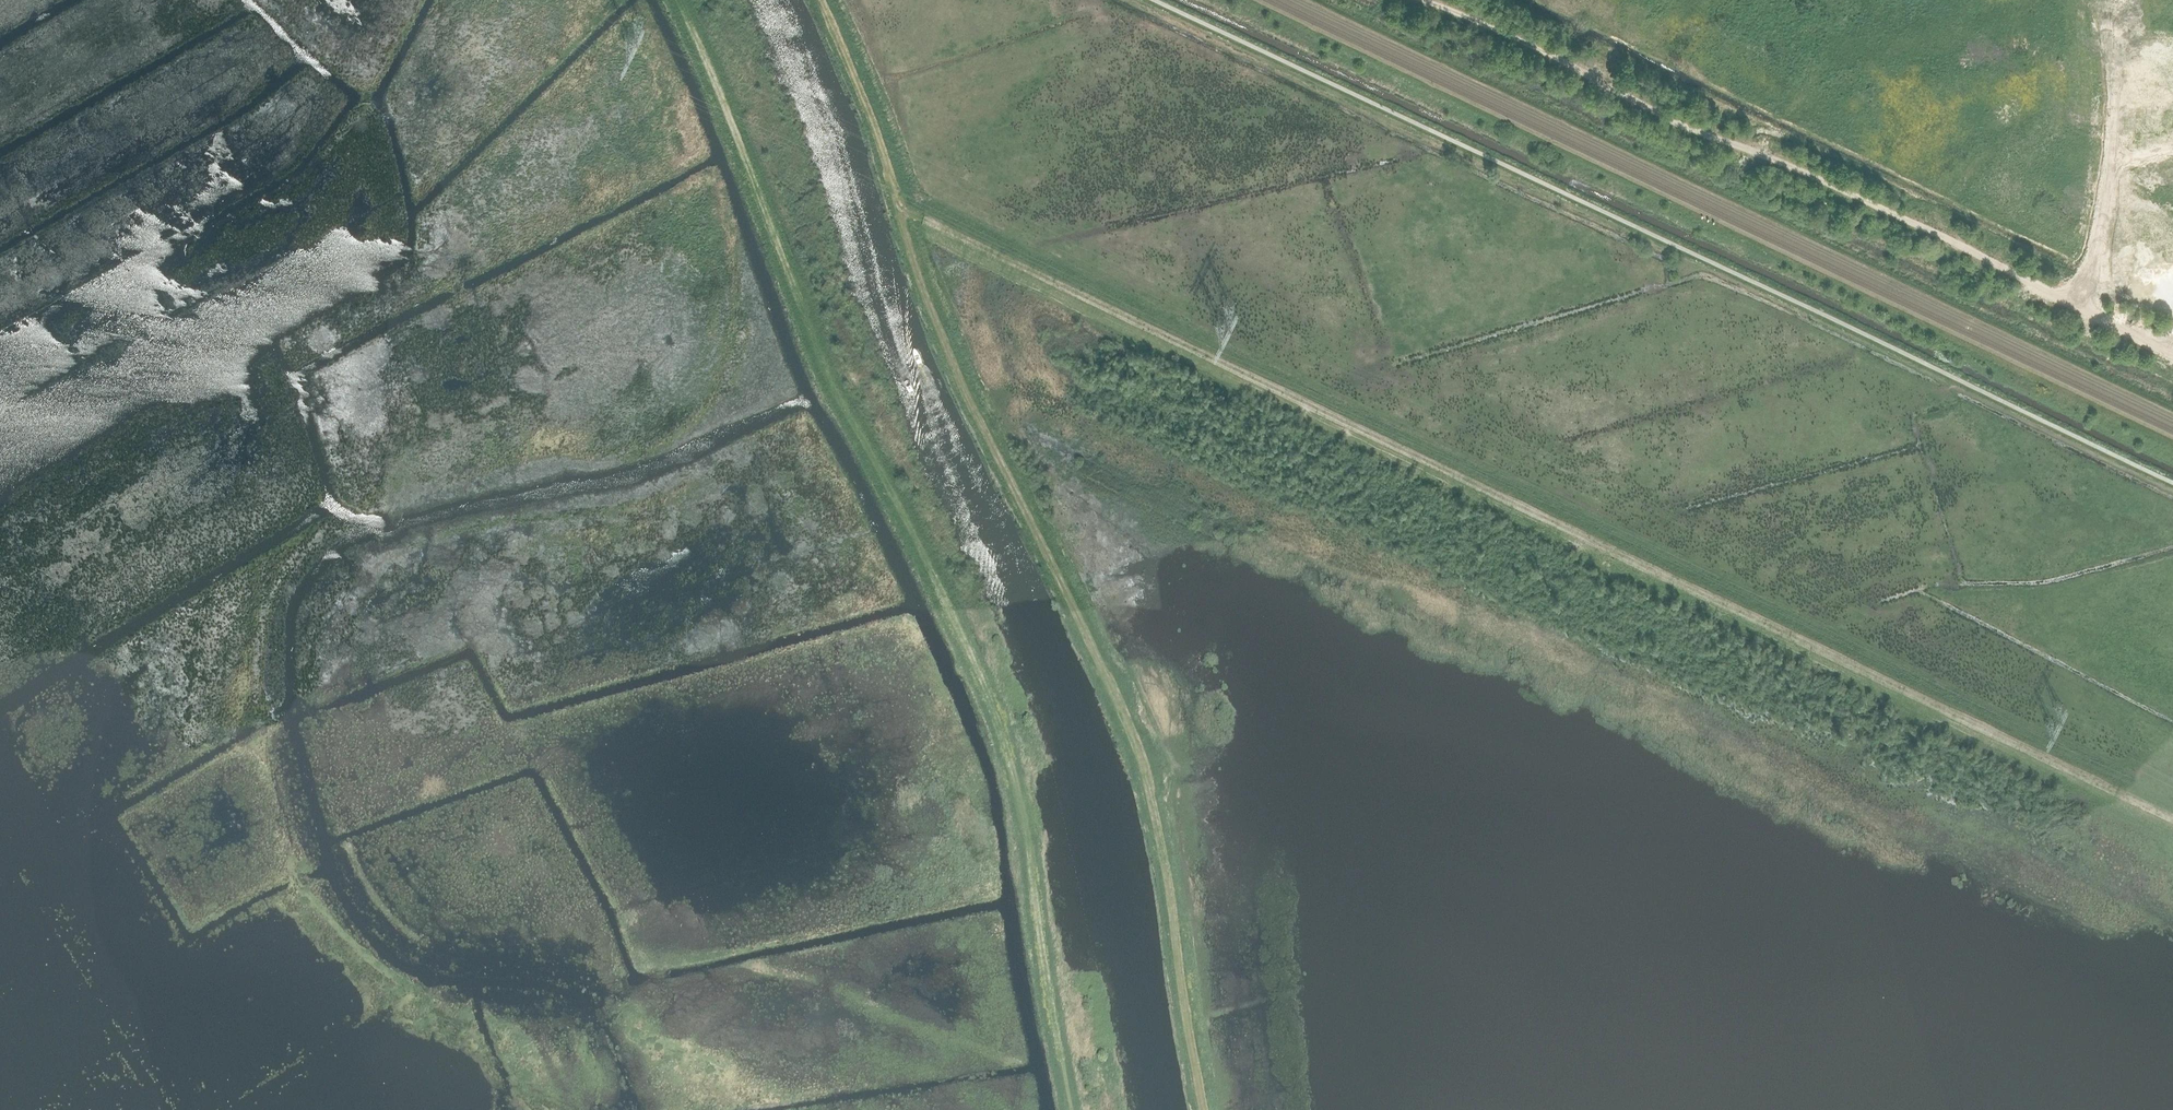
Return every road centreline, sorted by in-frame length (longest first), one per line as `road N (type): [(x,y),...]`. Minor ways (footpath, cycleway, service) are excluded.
road 1 (track): [(1204,1109),(1139,757),(930,307),(853,72),(816,0)]
road 2 (track): [(1419,0),(1910,221),(2172,350)]

